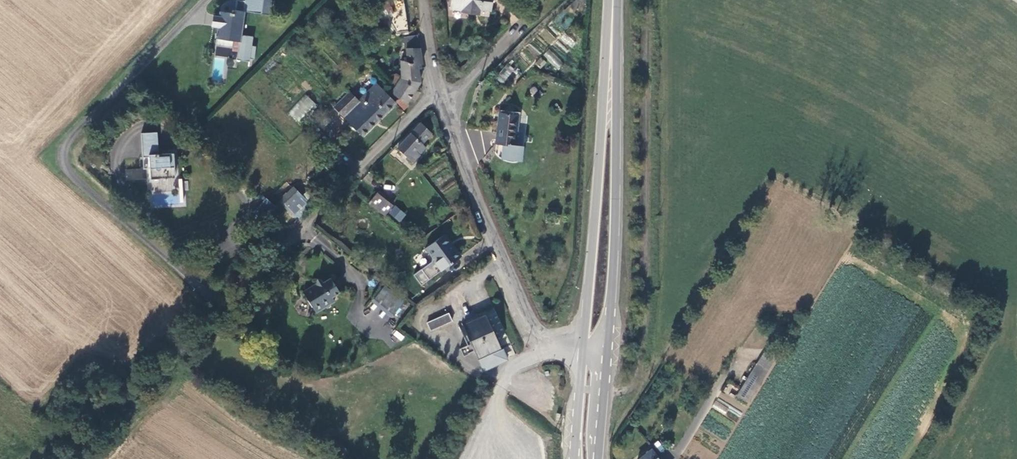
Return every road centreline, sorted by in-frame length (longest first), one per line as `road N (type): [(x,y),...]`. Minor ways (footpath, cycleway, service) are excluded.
road 1 (unclassified): [(425,0),(437,88),(532,323),(551,341),(596,354)]
road 2 (secondary): [(613,0),(596,354)]
road 3 (track): [(221,311),(78,458)]

